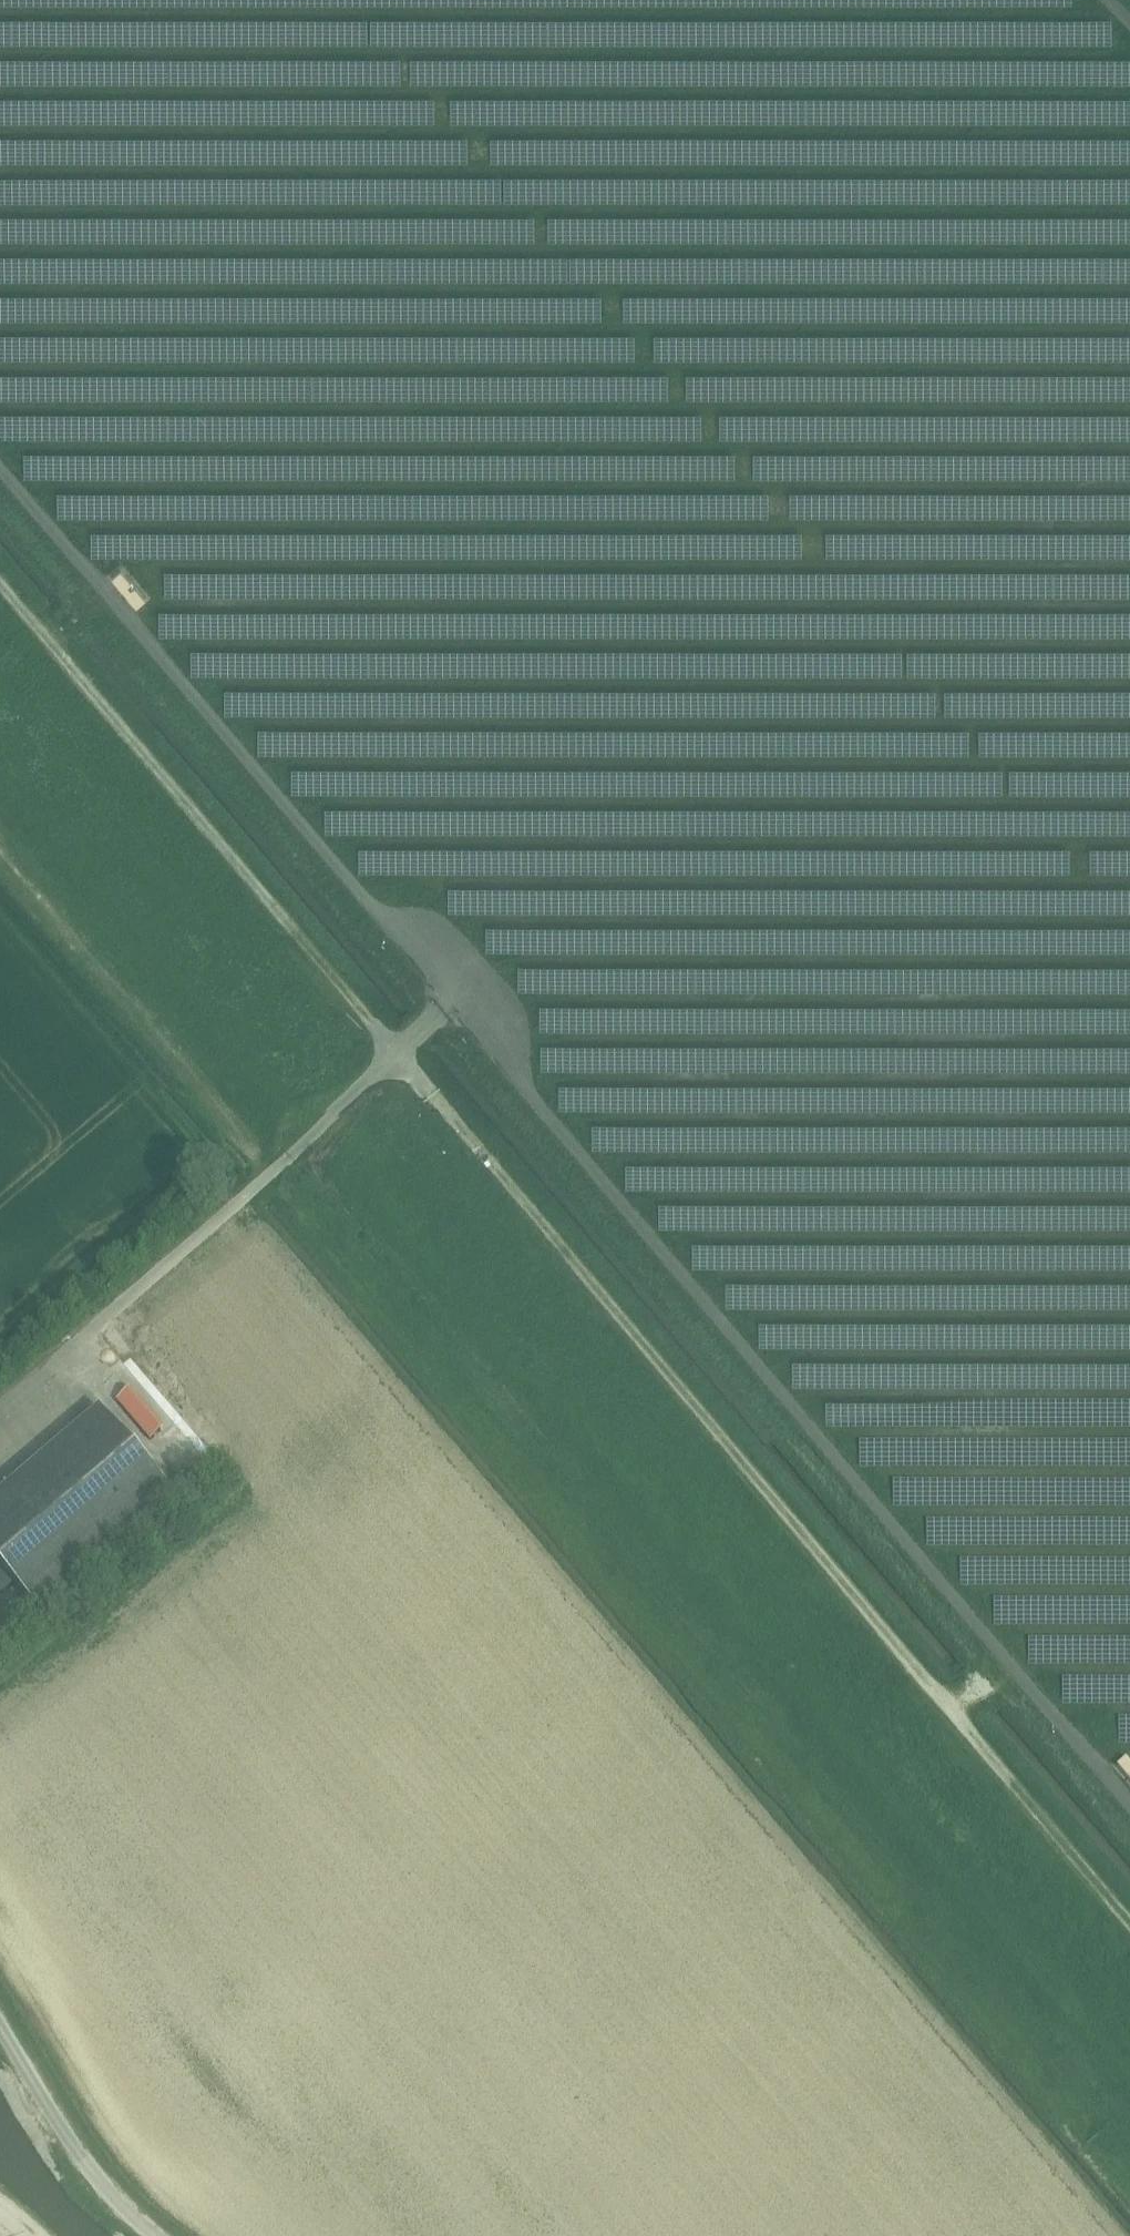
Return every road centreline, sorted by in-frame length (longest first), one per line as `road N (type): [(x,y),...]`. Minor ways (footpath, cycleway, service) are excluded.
road 1 (track): [(1129,1920),(398,1060)]
road 2 (unclassified): [(150,2235),(69,2147),(0,2029)]

